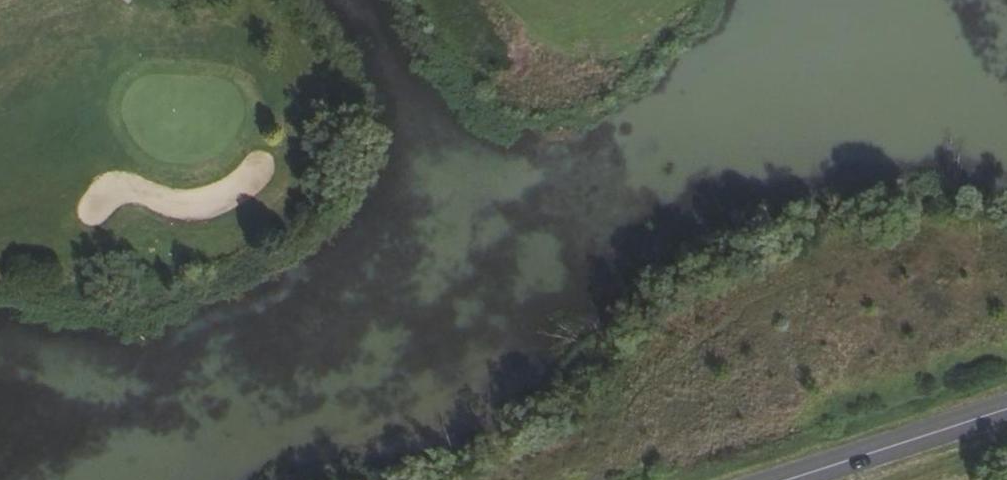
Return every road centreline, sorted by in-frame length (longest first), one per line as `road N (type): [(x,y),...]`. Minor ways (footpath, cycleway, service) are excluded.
road 1 (secondary): [(1006,409),(785,479)]

